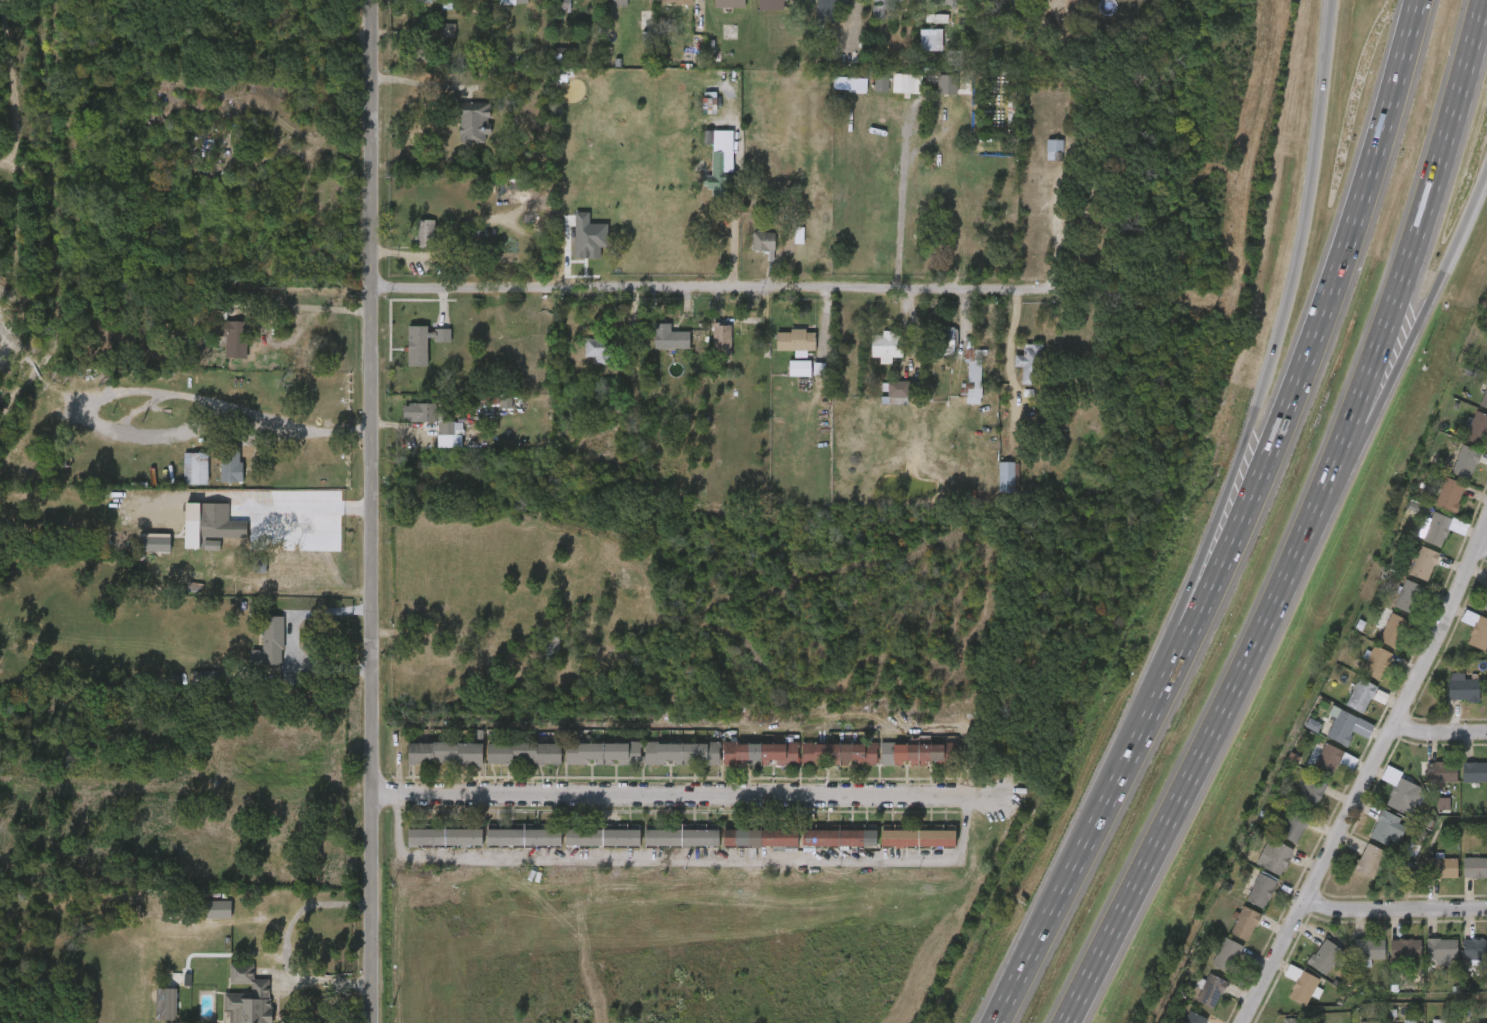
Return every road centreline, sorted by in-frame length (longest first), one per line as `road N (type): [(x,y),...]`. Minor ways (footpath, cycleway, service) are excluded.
road 1 (tertiary): [(370,0),(371,1022)]
road 2 (motorway): [(1406,0),(1293,360),(1159,679)]
road 3 (residential): [(372,287),(1095,291)]
road 4 (motorway): [(1064,1022),(1232,690),(1351,417)]
road 5 (residential): [(371,792),(998,791)]
road 6 (residential): [(1486,522),(1433,648),(1244,1022)]
road 7 (motorway): [(1329,0),(1296,263),(1207,539)]
road 8 (motorway): [(1351,417),(1423,210),(1483,0)]
road 9 (motorway): [(1159,679),(993,1022)]
road 10 (motorway): [(1408,343),(1486,169)]
road 11 (residential): [(1307,898),(1339,910),(1486,909)]
road 12 (motorway): [(1207,539),(1159,679)]

